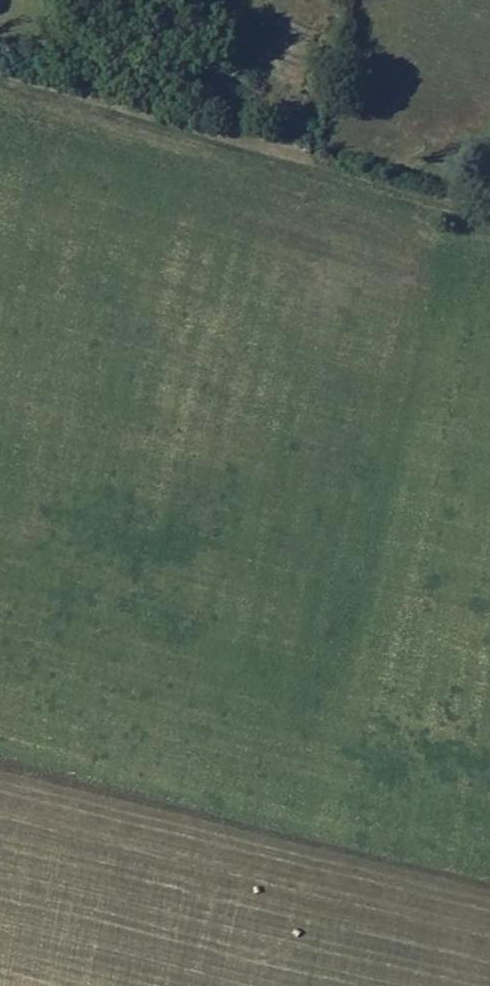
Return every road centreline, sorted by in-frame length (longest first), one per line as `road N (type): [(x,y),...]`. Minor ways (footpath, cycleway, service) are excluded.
road 1 (track): [(0,68),(489,212)]

